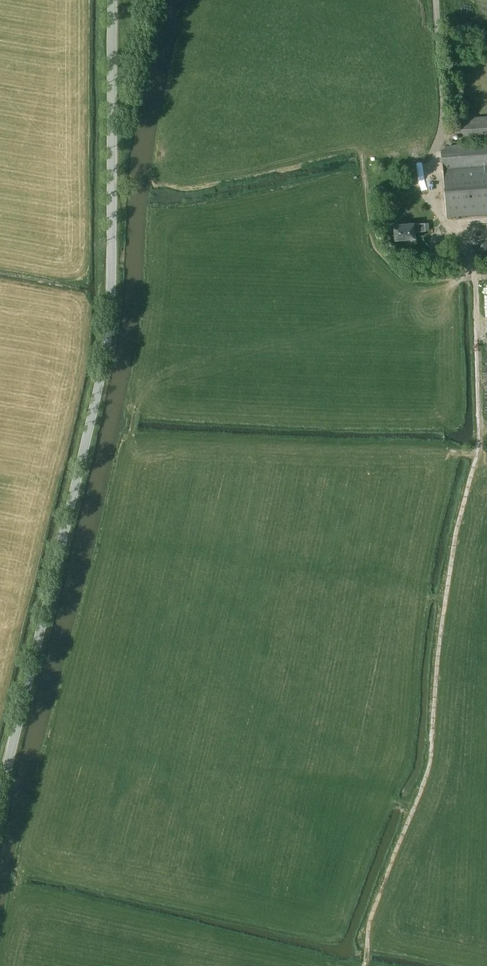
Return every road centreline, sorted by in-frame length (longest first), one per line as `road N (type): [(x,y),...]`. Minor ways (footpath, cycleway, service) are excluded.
road 1 (tertiary): [(0,807),(102,382),(113,0)]
road 2 (track): [(432,202),(476,280),(480,449),(454,549),(426,781),(380,894),(365,965)]

